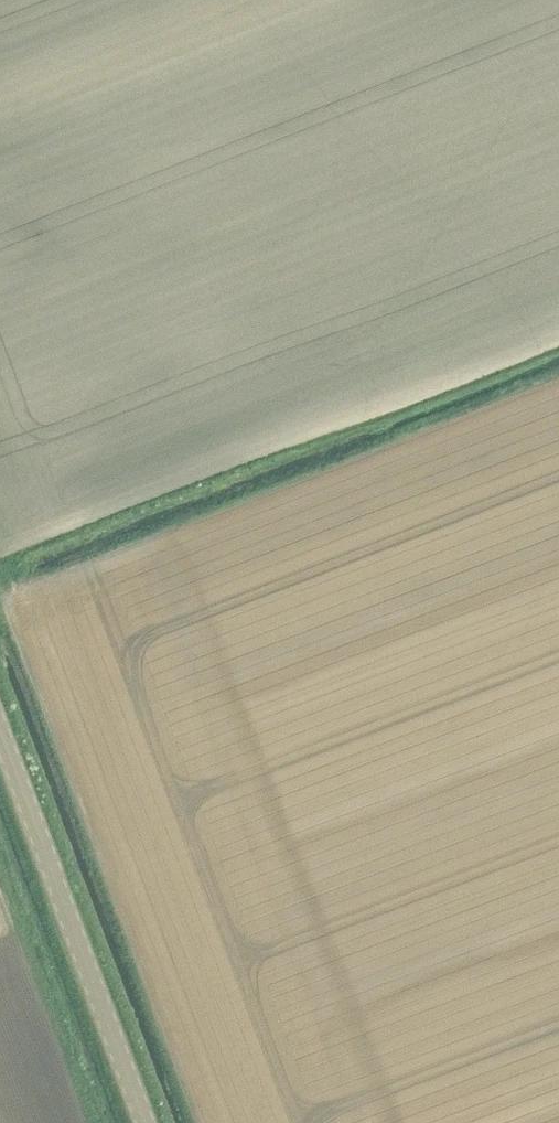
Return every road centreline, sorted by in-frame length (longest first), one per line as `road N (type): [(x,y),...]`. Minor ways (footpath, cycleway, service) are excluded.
road 1 (unclassified): [(147,1122),(0,728)]

